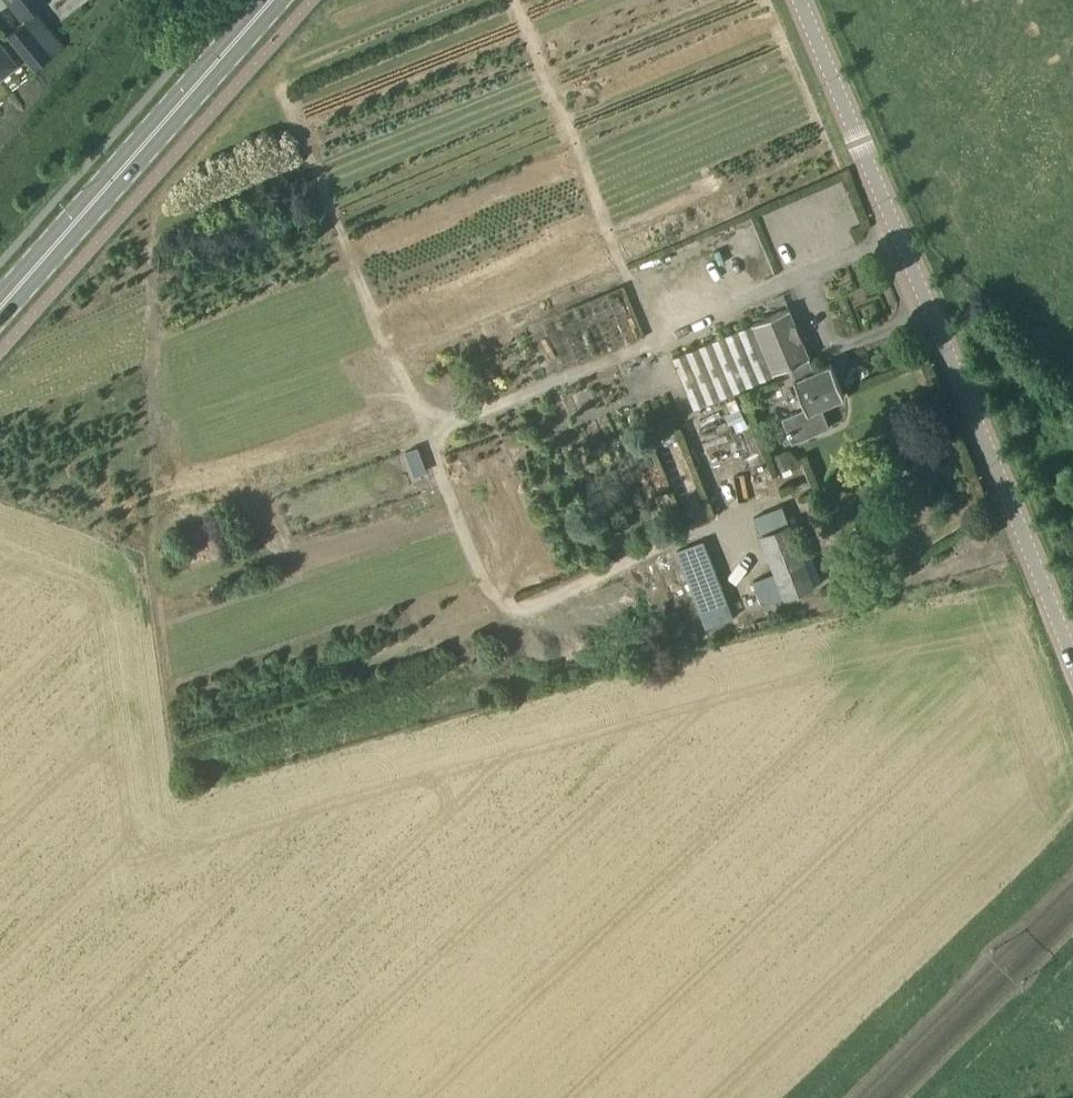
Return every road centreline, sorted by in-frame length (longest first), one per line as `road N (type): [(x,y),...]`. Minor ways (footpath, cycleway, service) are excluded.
road 1 (residential): [(1072,659),(799,0)]
road 2 (secondary): [(0,309),(274,0)]

